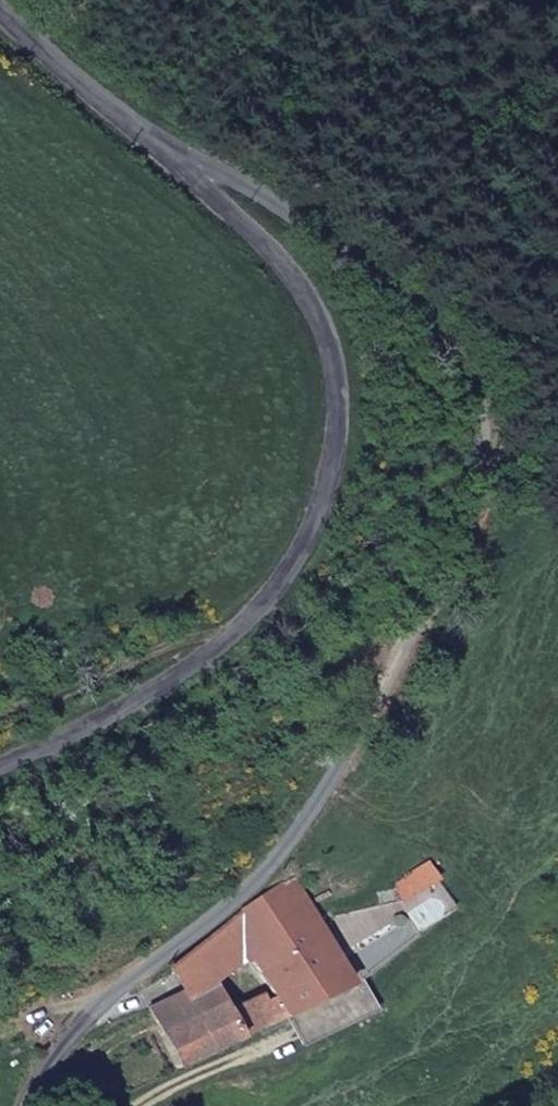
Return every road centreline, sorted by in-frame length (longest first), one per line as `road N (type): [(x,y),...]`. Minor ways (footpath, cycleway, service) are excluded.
road 1 (unclassified): [(27,1105),(66,1033),(285,845),(331,777),(435,587),(459,532),(478,450),(460,373),(389,290),(248,185),(200,163),(180,169)]
road 2 (secondary): [(180,169),(255,234),(325,334),(336,390),(334,453),(320,510),(263,603),(215,648),(102,719),(0,763)]
road 3 (secondary): [(0,9),(180,169)]

